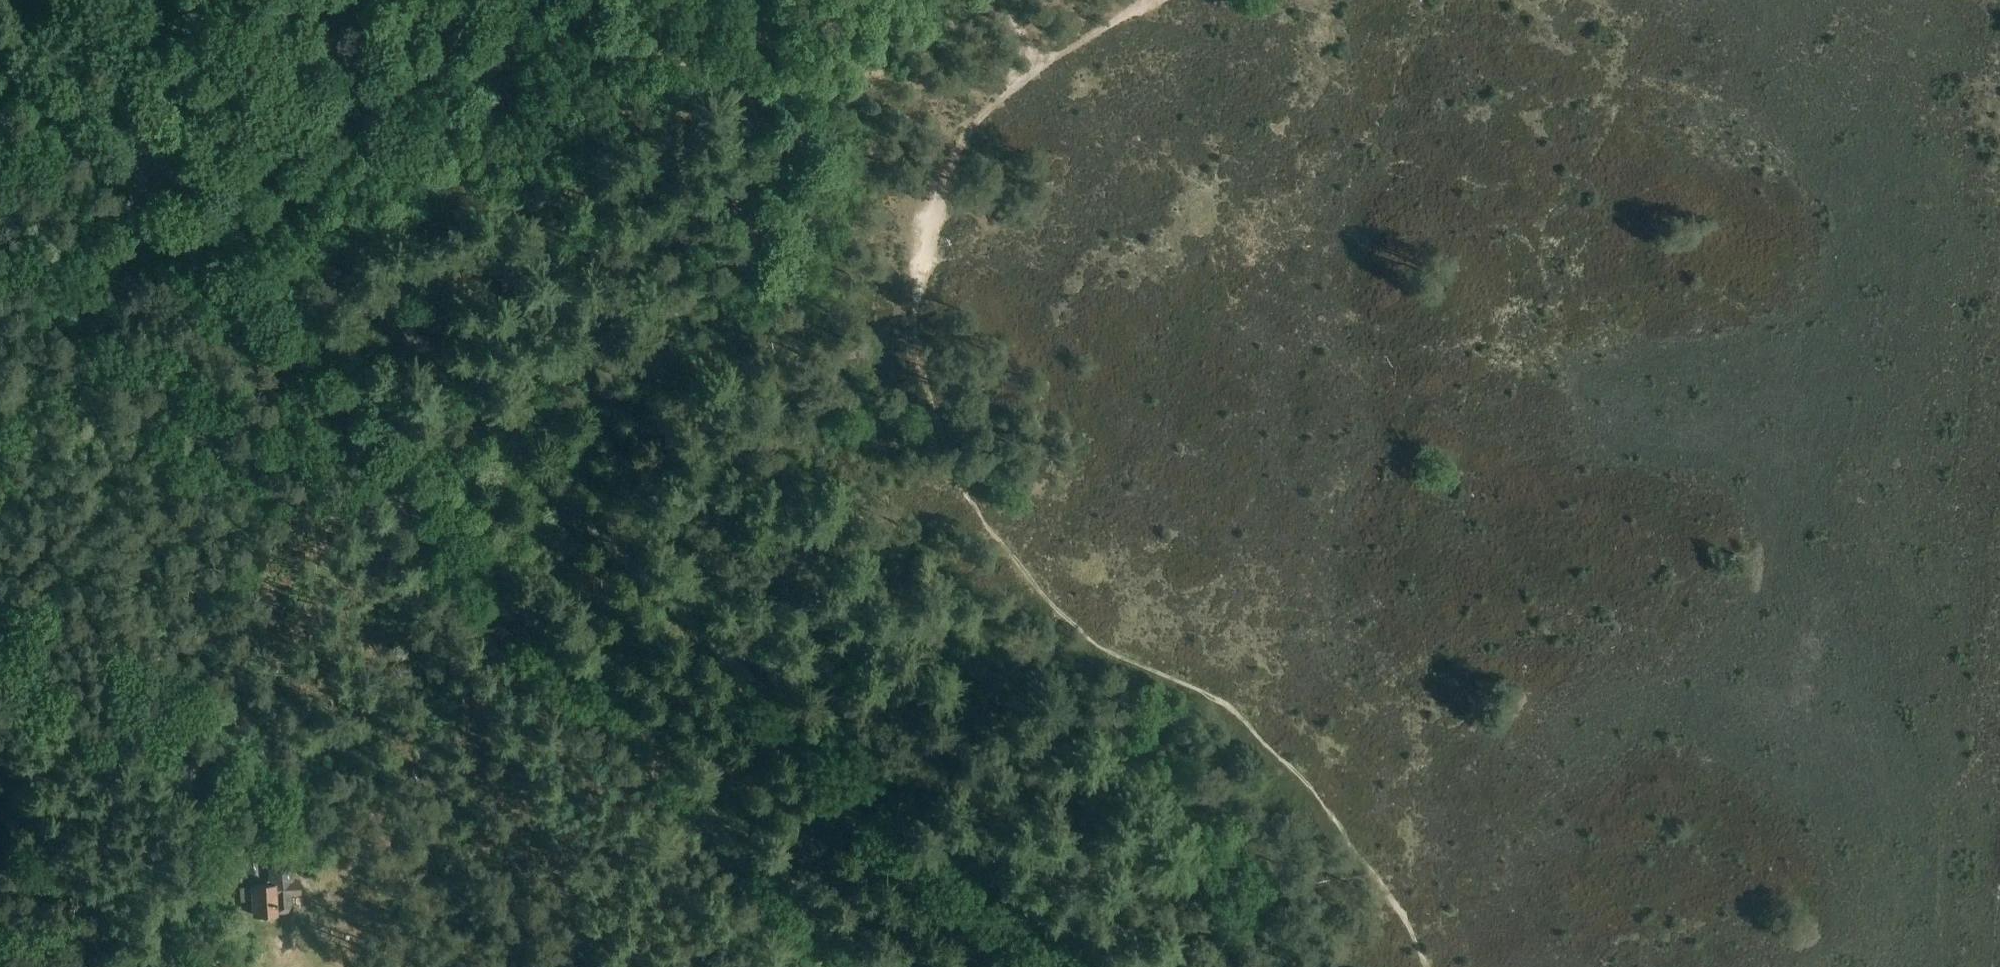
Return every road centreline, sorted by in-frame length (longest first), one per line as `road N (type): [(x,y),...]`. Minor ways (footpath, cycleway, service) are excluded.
road 1 (tertiary): [(854,966),(149,221),(127,184),(91,158),(0,61)]

